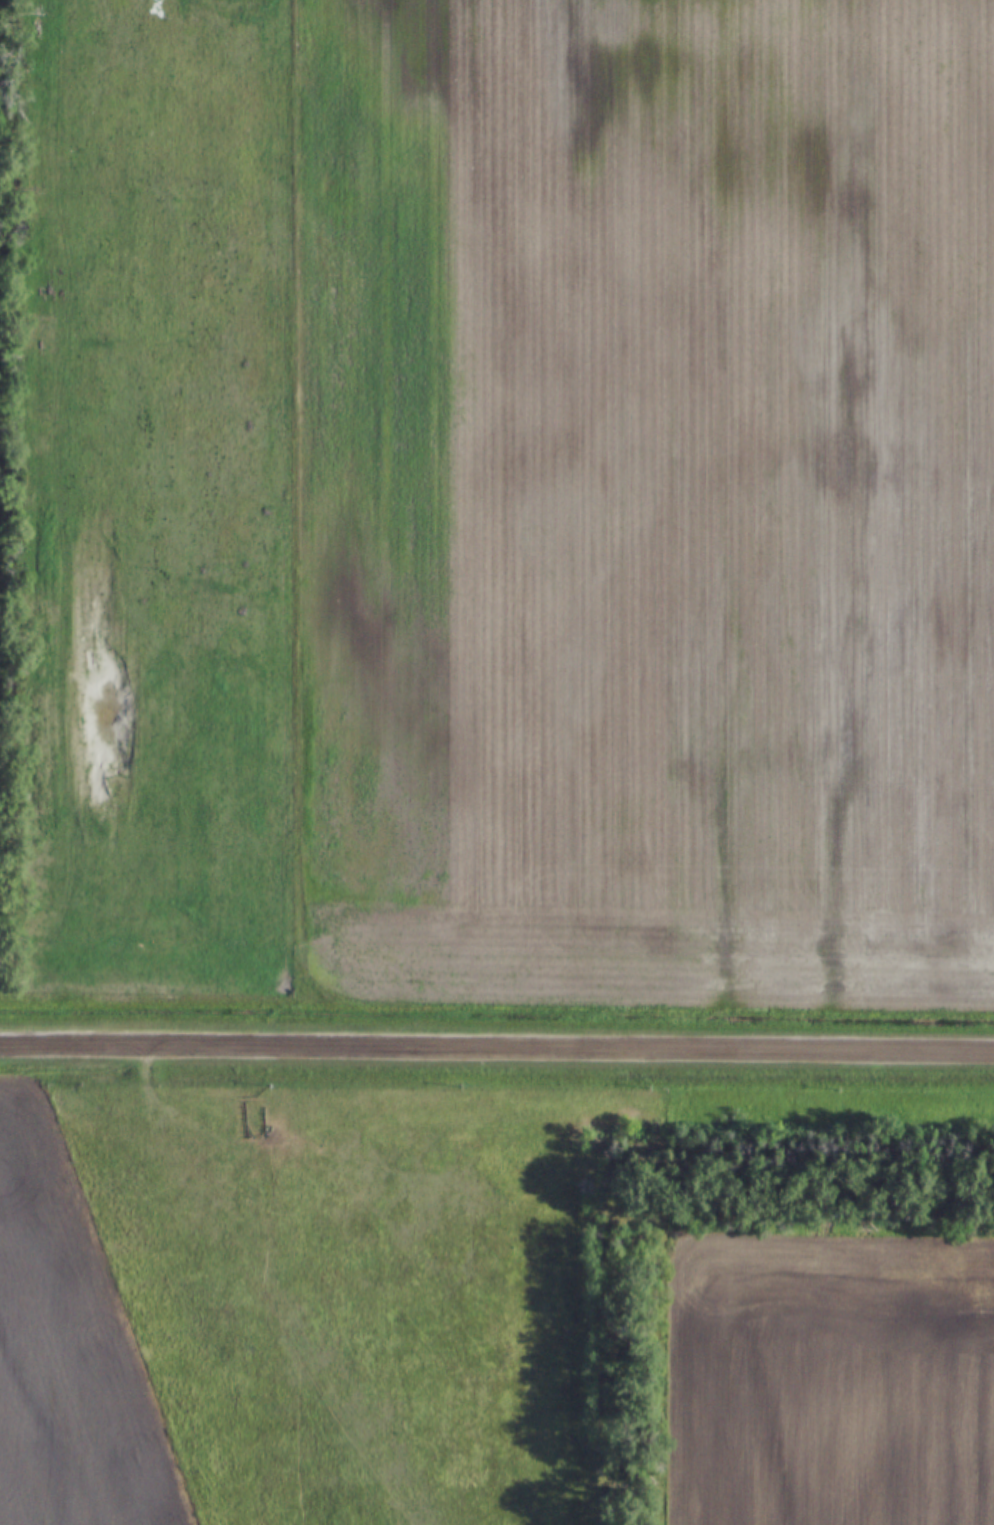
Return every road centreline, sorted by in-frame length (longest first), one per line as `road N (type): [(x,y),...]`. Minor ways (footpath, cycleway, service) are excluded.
road 1 (tertiary): [(0,1044),(993,1048)]

